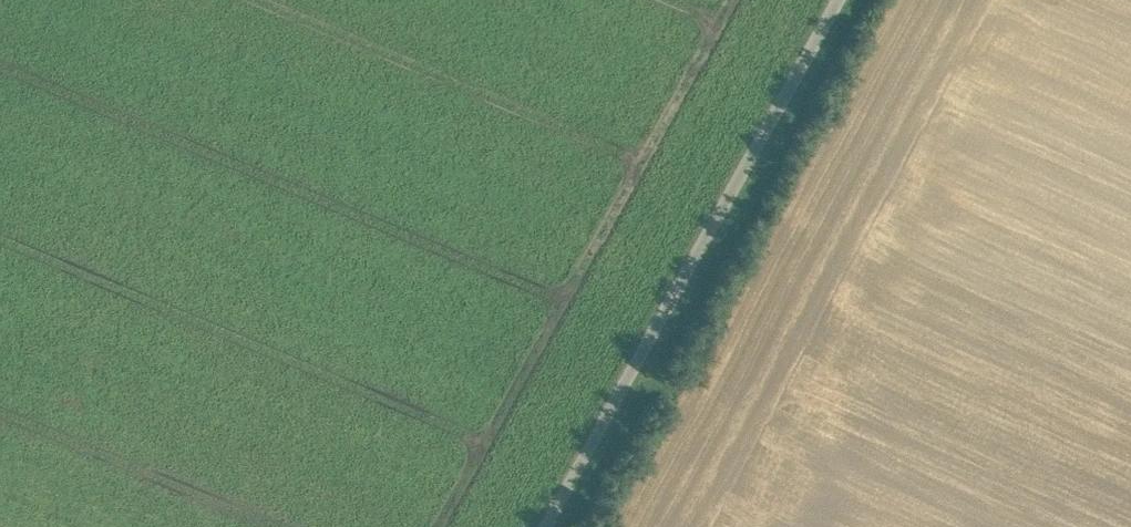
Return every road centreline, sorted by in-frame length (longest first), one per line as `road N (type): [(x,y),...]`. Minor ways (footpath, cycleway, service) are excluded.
road 1 (track): [(848,0),(548,526)]

